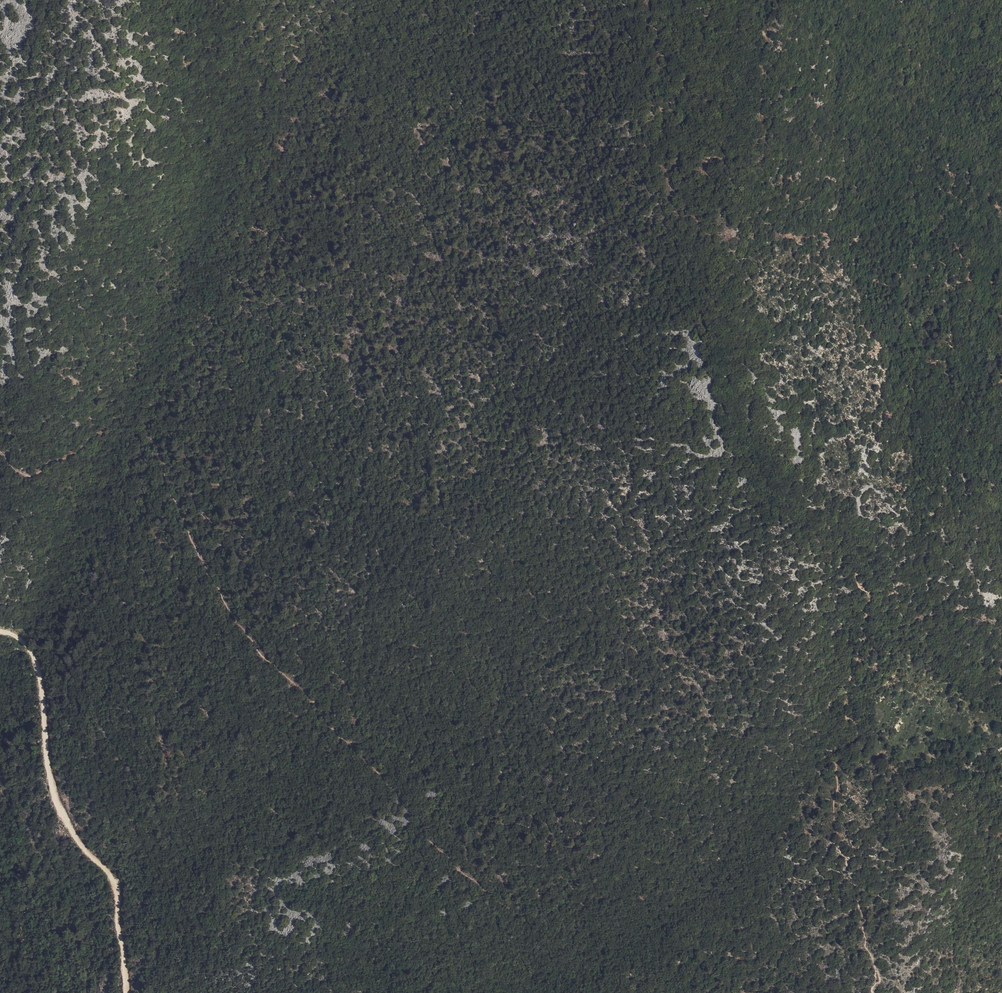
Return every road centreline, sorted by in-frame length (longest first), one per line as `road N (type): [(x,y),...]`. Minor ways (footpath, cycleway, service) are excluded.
road 1 (track): [(129,992),(119,881),(76,829),(56,789),(43,660),(25,632),(0,622)]

